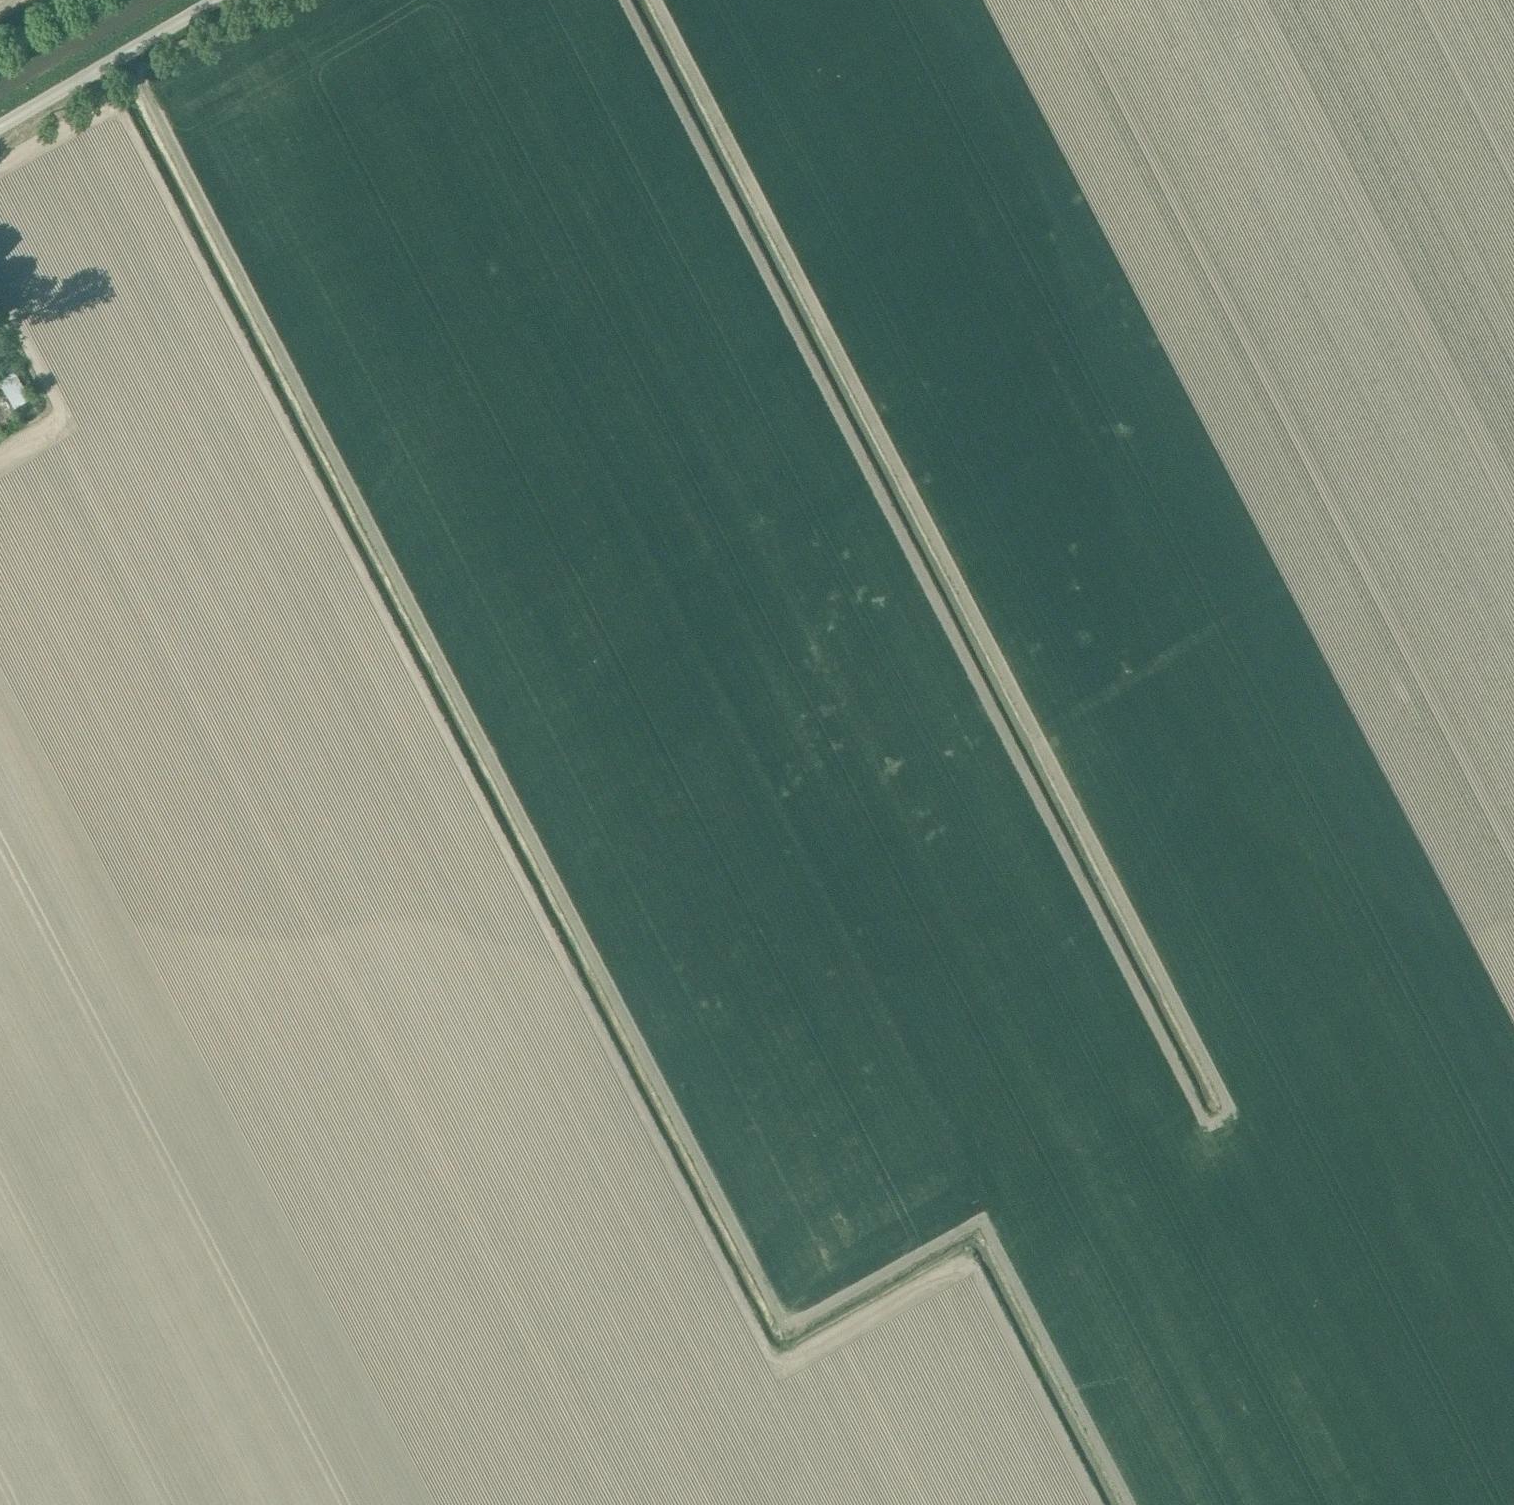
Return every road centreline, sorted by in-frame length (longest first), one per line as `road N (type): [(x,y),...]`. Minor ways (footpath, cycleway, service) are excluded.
road 1 (unclassified): [(0,130),(226,0)]

